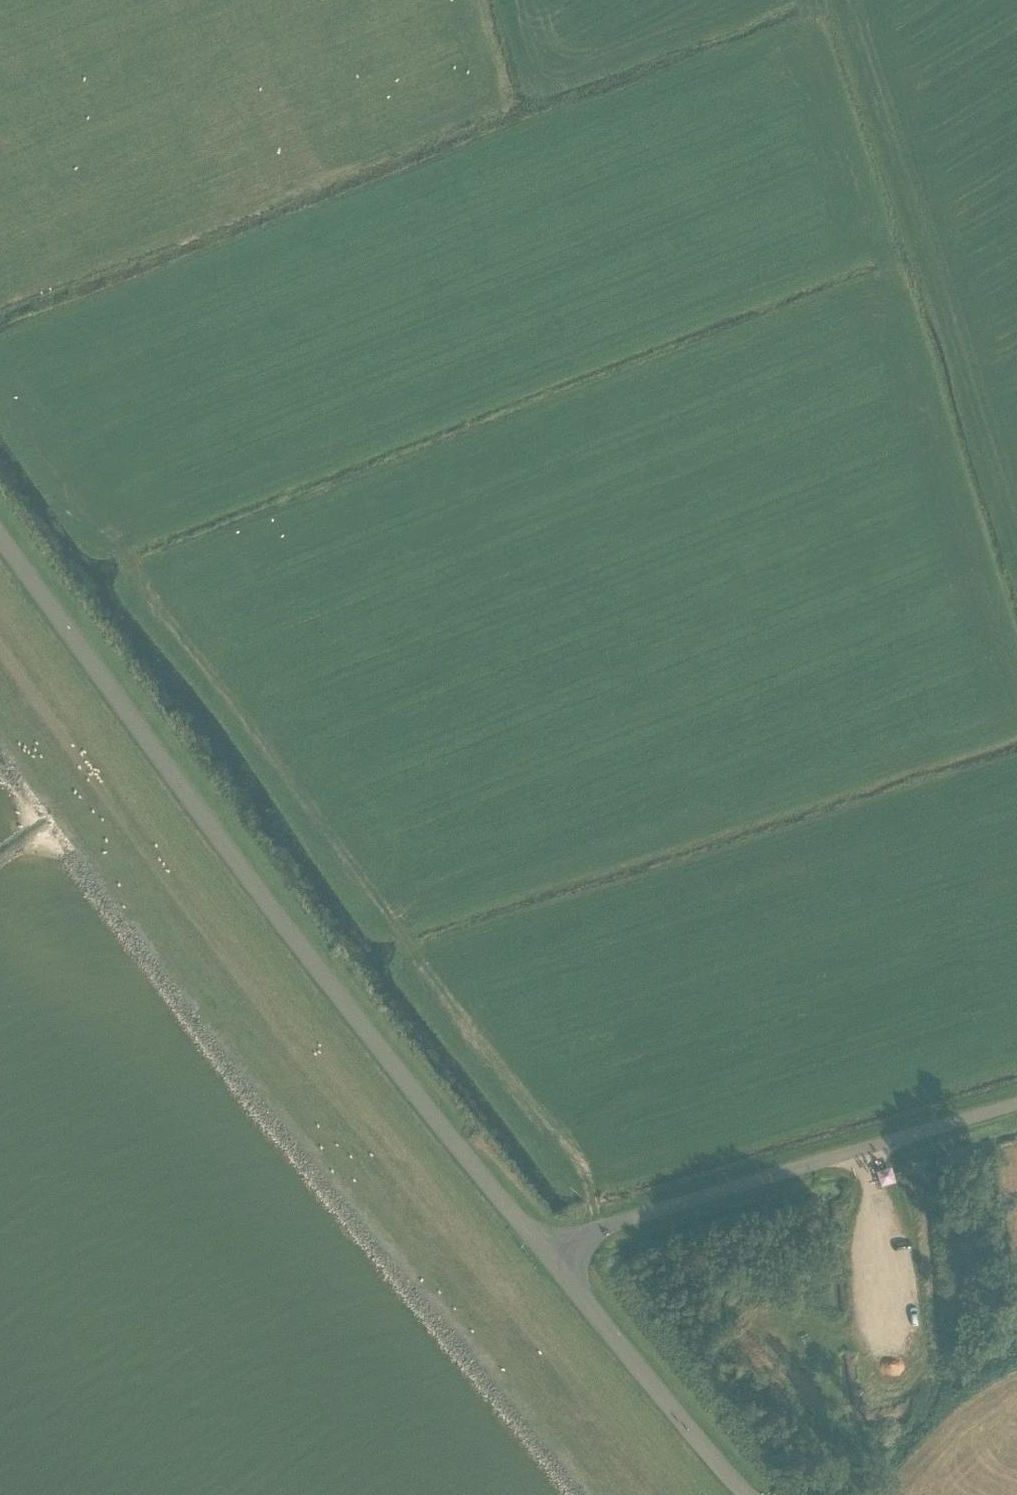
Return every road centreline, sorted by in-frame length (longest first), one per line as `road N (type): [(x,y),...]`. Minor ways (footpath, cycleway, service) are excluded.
road 1 (tertiary): [(552,1261),(342,1000),(0,532)]
road 2 (unclassified): [(552,1261),(623,1220),(1016,1106)]
road 3 (tertiary): [(748,1494),(552,1261)]

